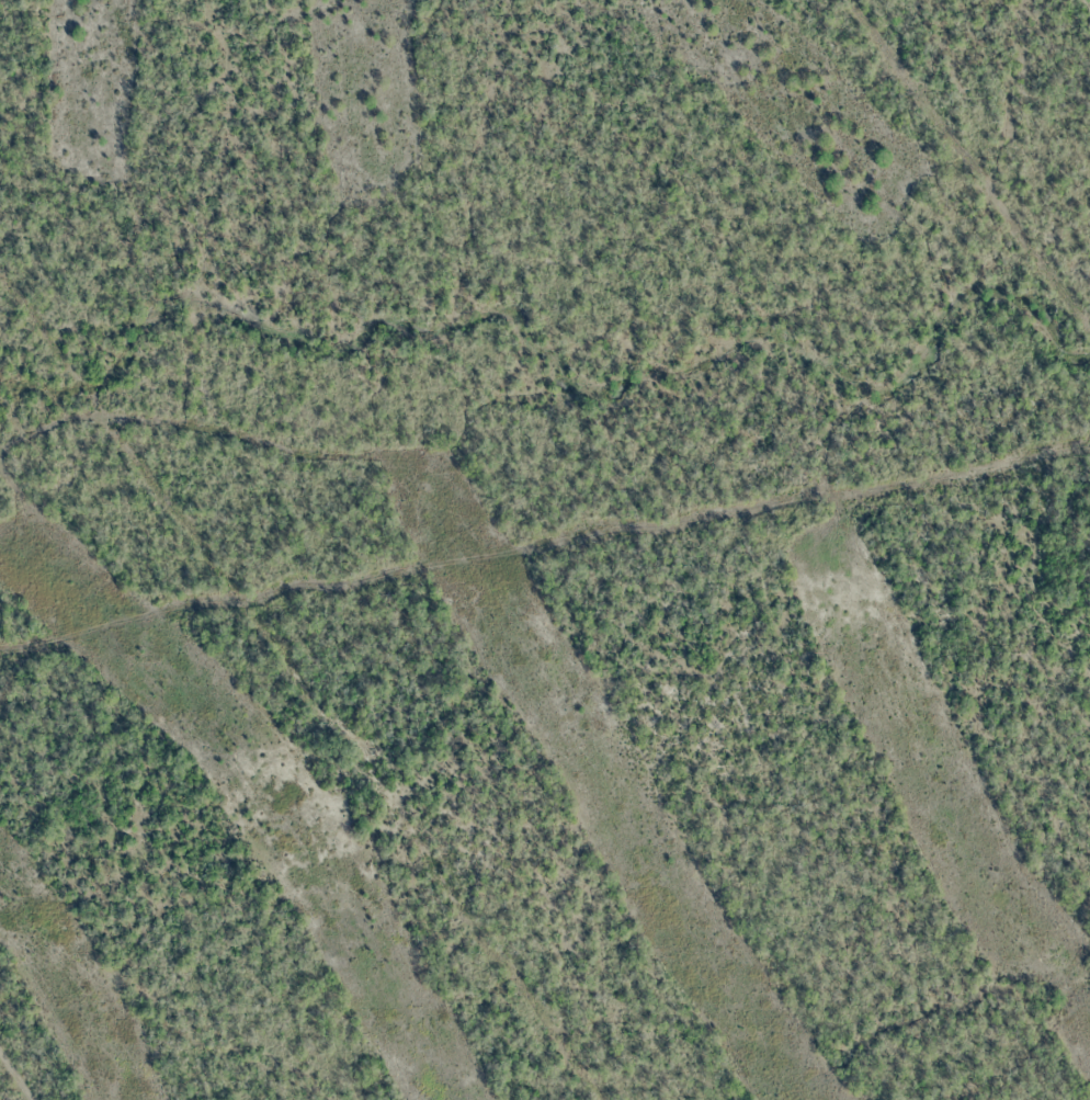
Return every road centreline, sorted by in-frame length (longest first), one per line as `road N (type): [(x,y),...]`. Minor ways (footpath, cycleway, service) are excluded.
road 1 (track): [(316,1099),(96,996),(0,901)]

